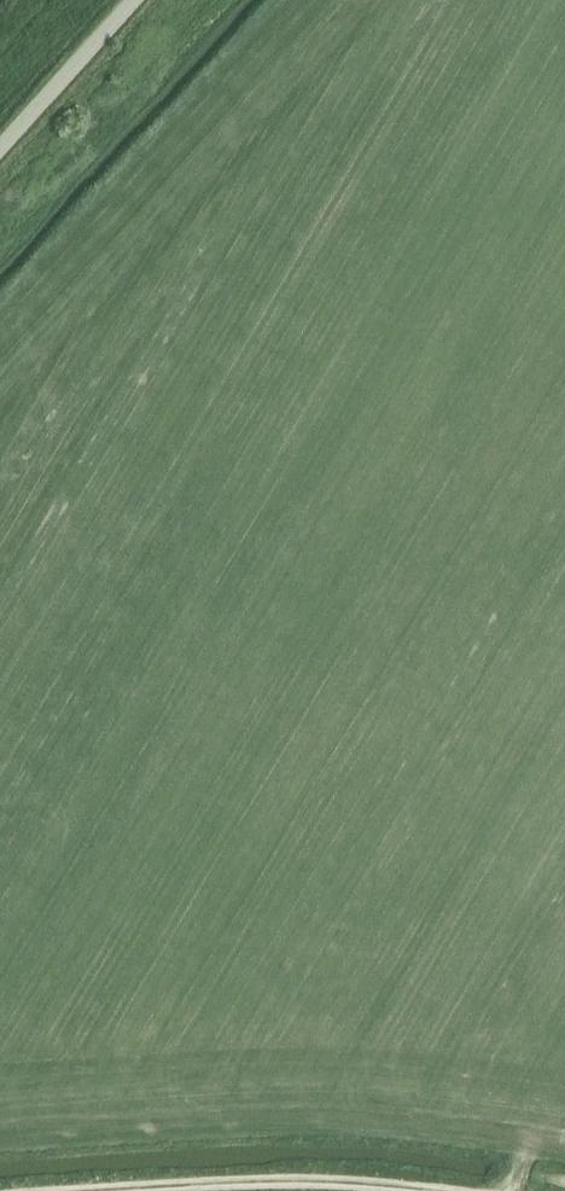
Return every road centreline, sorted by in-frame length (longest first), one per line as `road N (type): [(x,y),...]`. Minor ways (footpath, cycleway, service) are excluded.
road 1 (track): [(435,1190),(263,1179),(66,1190)]
road 2 (unclassified): [(0,147),(128,0)]

